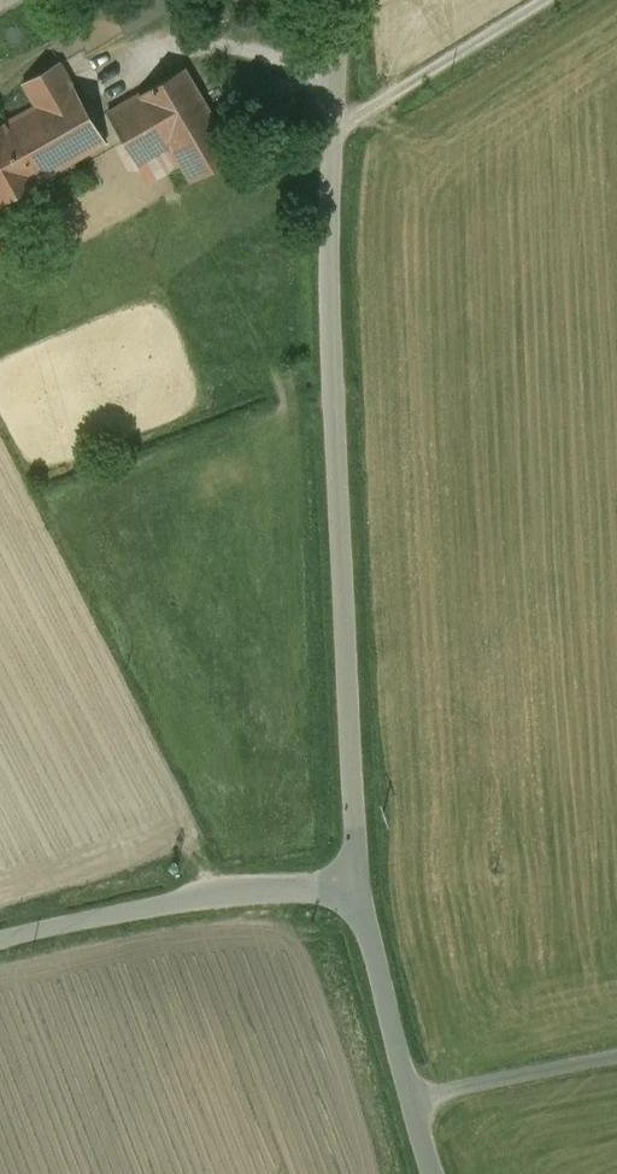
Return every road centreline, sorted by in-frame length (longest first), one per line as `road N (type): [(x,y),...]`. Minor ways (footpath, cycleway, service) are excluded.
road 1 (unclassified): [(336,0),(337,450),(359,879)]
road 2 (unclassified): [(0,942),(155,908),(359,879)]
road 3 (unclassified): [(359,879),(434,1173)]

